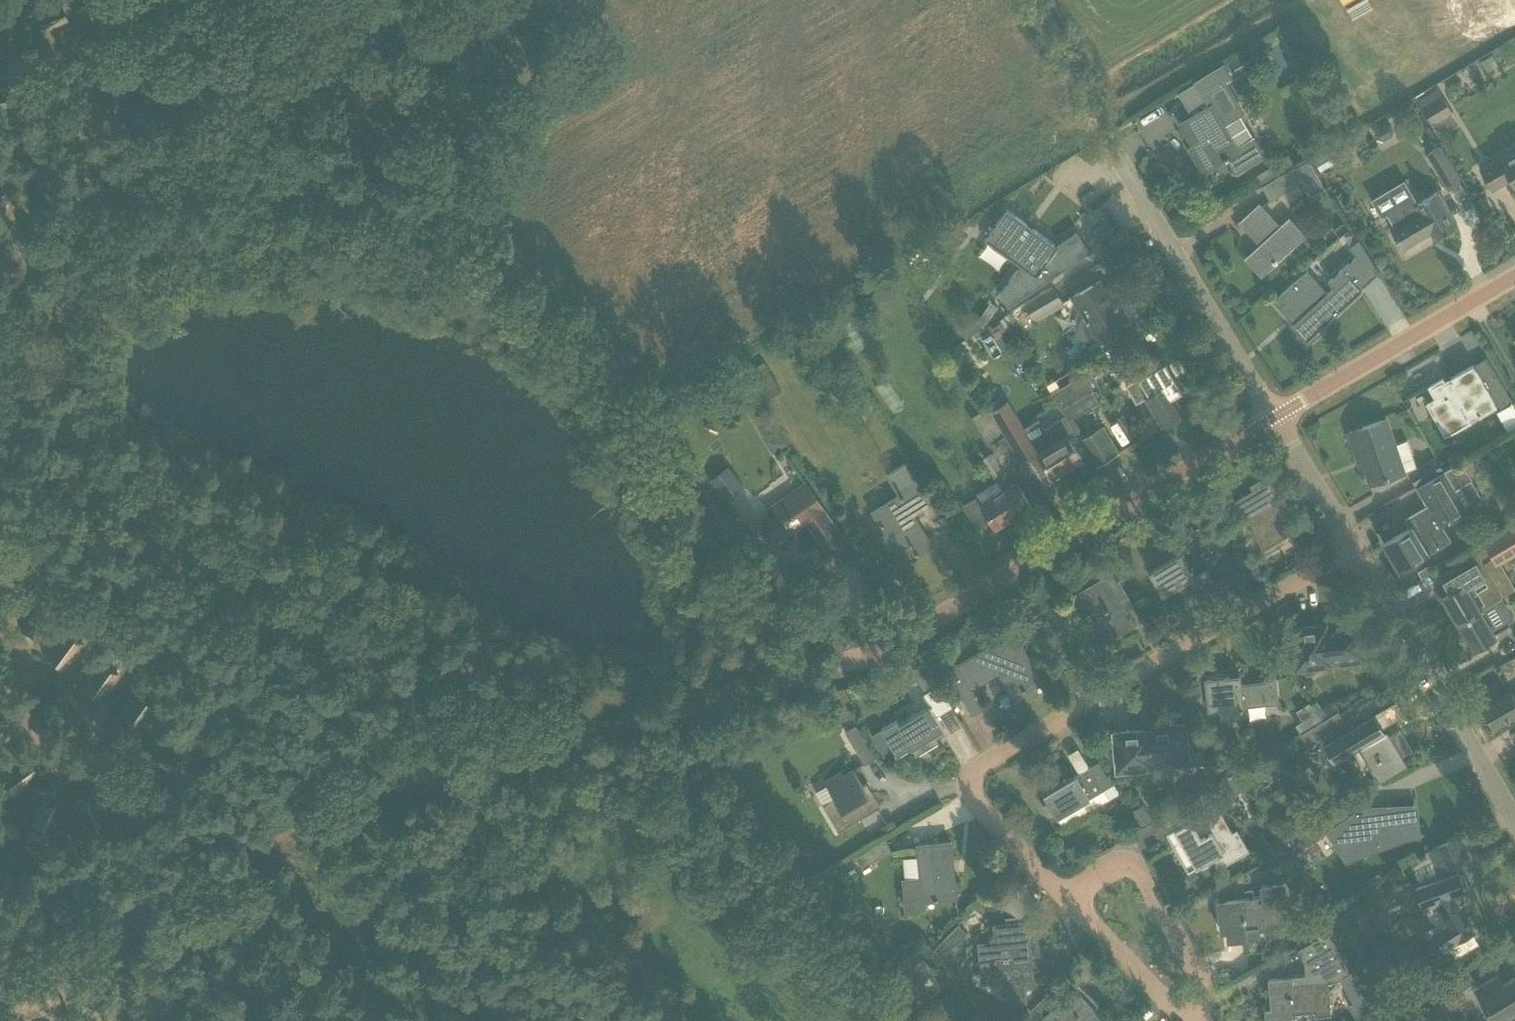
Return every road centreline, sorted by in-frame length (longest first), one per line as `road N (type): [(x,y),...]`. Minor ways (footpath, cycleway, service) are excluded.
road 1 (residential): [(1061,897),(982,810),(968,790),(975,773),(1352,553)]
road 2 (residential): [(875,648),(1275,418)]
road 3 (residential): [(1275,418),(1108,134)]
road 4 (residential): [(1514,824),(1352,553)]
road 5 (residential): [(1275,418),(1514,277)]
road 6 (residential): [(1187,1020),(1204,983),(1141,872),(1128,863),(1113,866),(1061,897)]
road 7 (residential): [(1187,1020),(1061,897)]
road 8 (track): [(1025,0),(1108,134)]
road 9 (residential): [(1352,553),(1275,418)]

